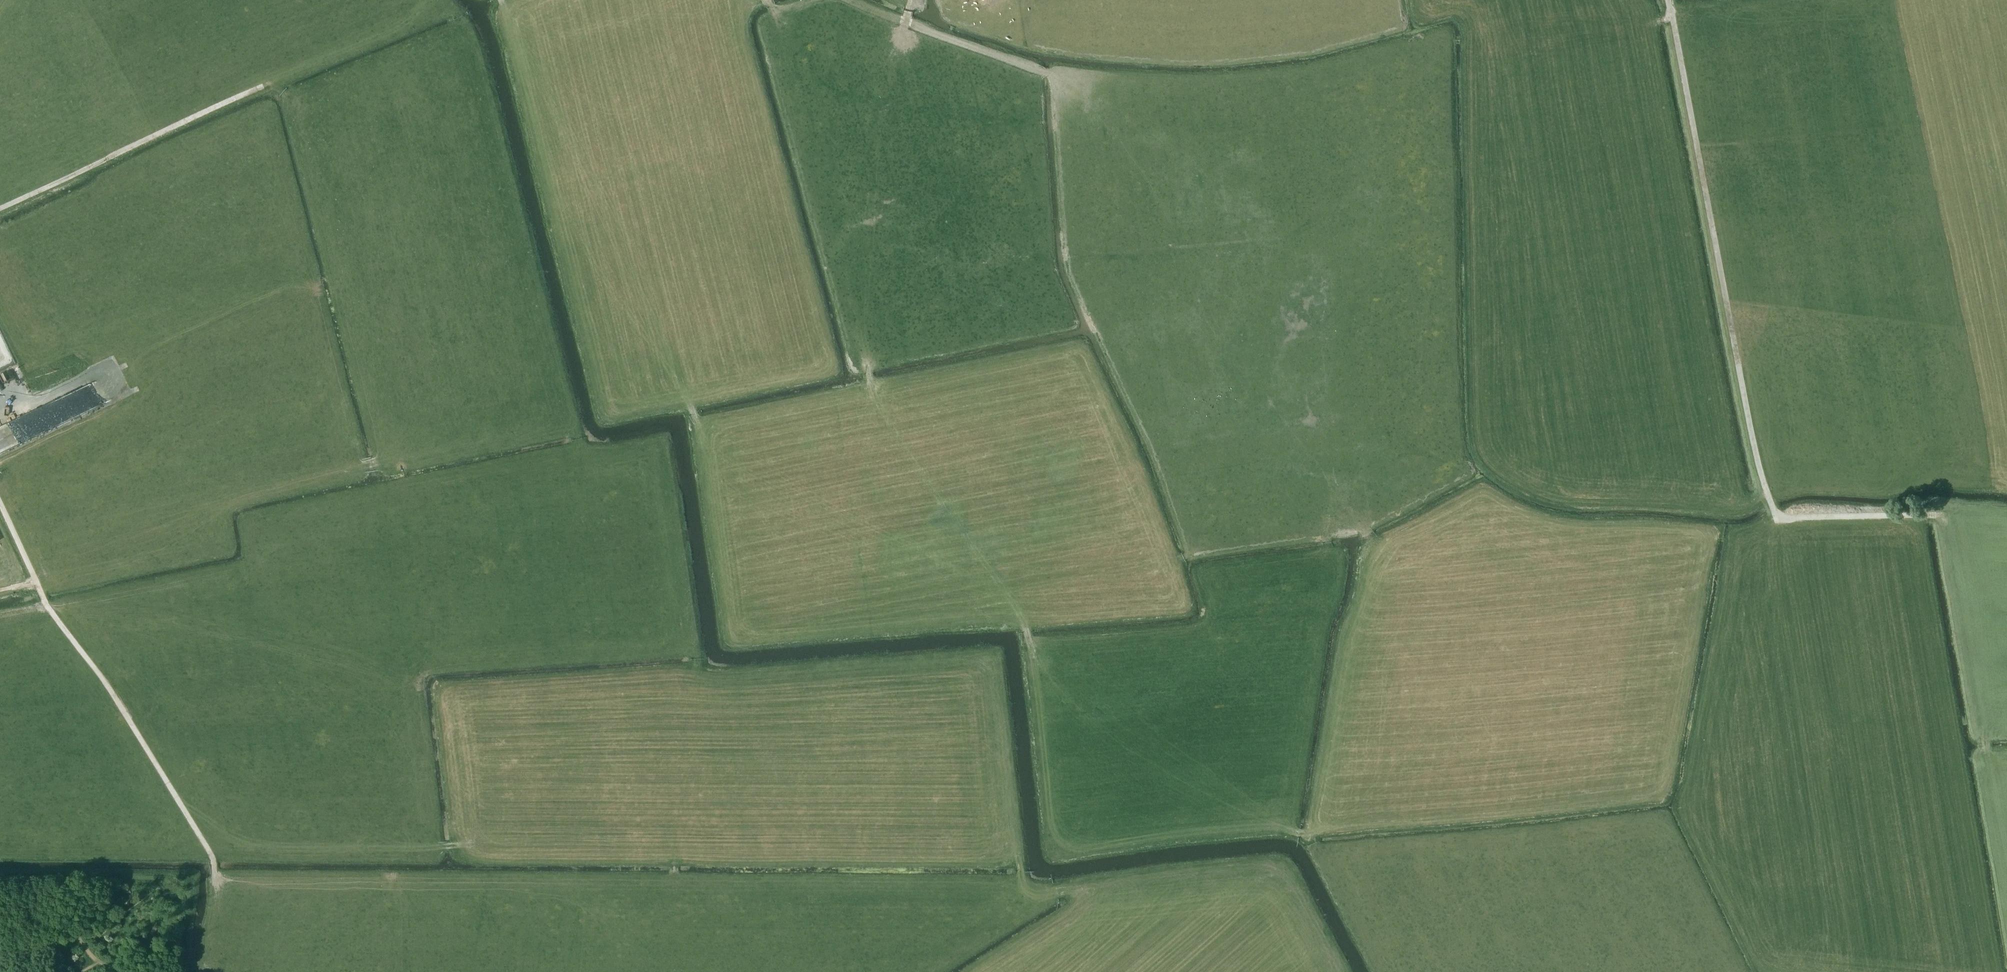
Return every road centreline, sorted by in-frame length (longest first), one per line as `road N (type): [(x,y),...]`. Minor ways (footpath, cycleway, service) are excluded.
road 1 (track): [(1668,0),(1748,416),(1776,518),(1944,516)]
road 2 (track): [(214,864),(125,712),(43,598),(0,503)]
road 3 (track): [(0,208),(263,87),(287,96)]

